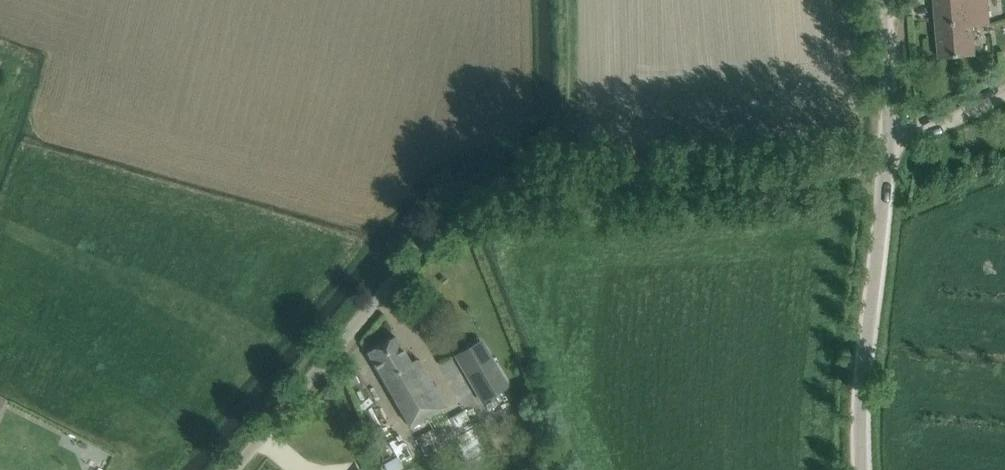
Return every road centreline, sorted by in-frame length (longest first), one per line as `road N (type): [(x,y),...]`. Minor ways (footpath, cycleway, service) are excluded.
road 1 (track): [(390,279),(437,220),(498,190),(886,167)]
road 2 (unclassified): [(859,469),(886,167),(877,0)]
road 3 (unclassified): [(232,469),(390,279)]

